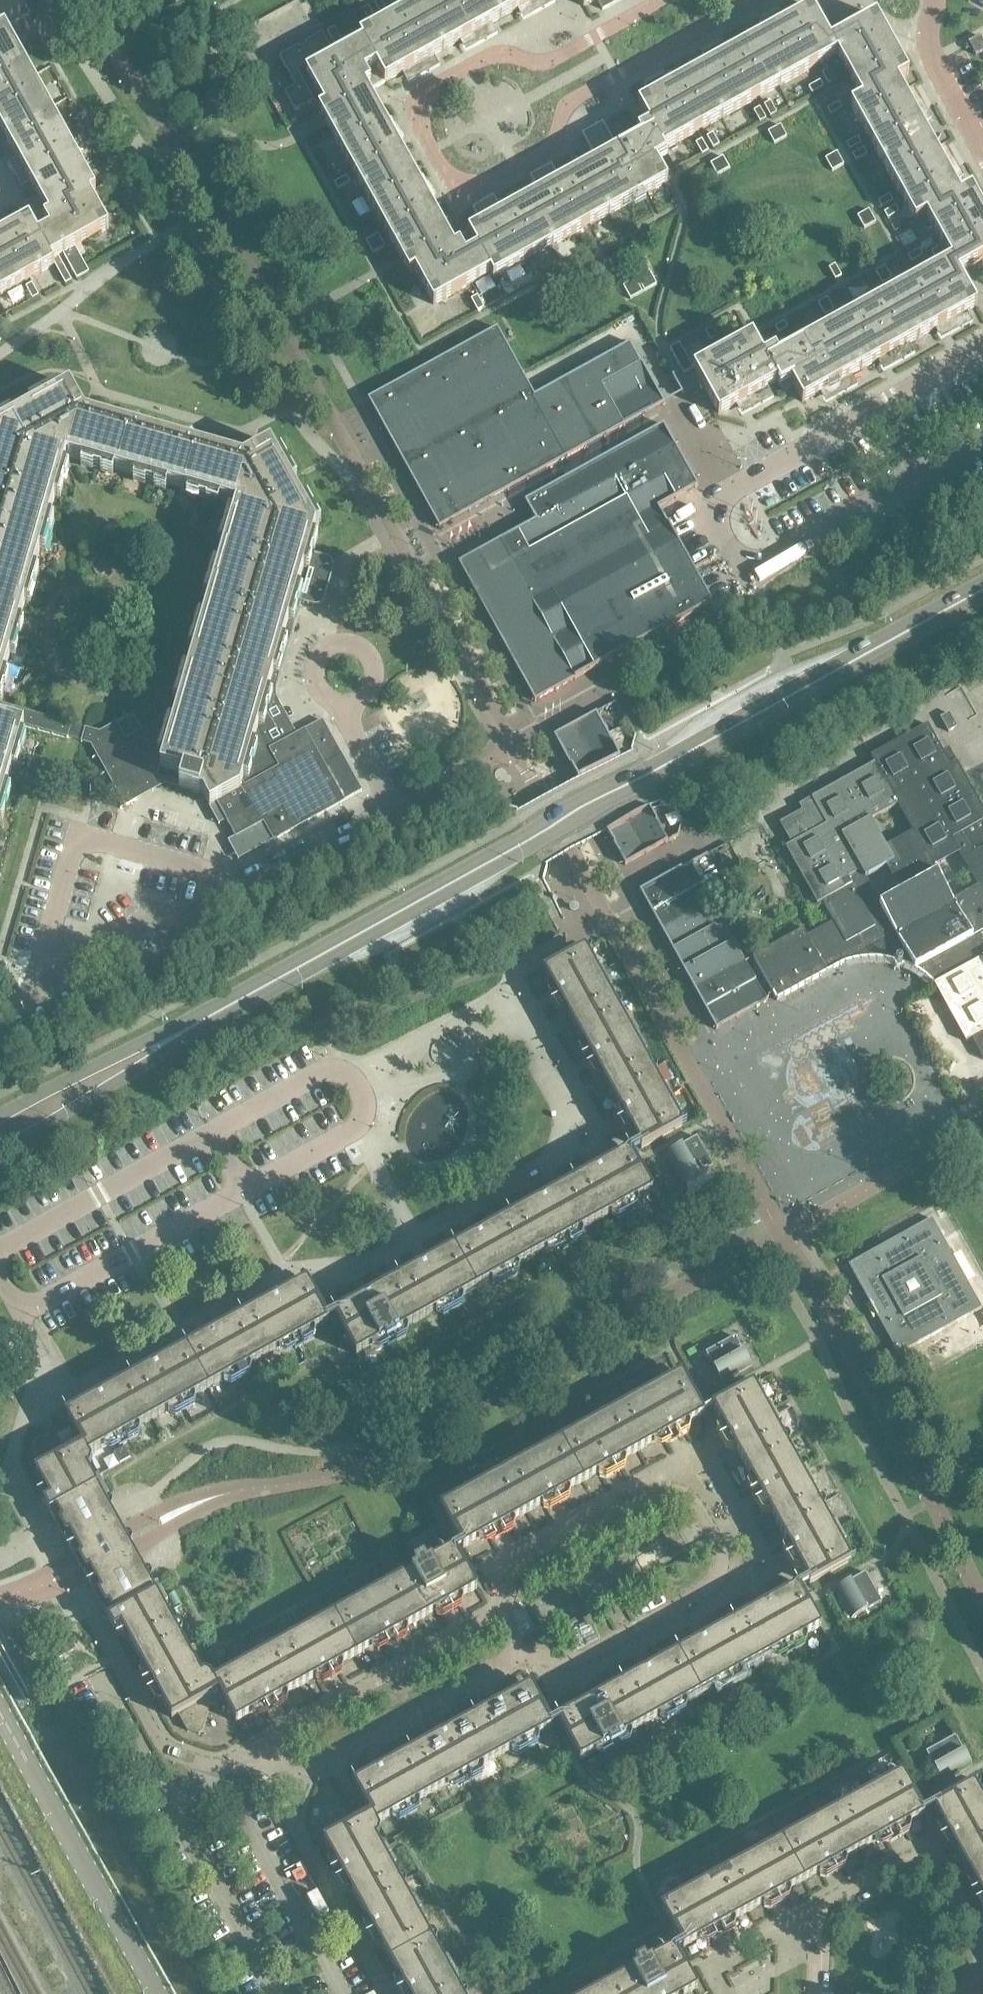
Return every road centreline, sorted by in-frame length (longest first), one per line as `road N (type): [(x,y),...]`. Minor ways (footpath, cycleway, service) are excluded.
road 1 (secondary): [(239,1001),(982,590)]
road 2 (residential): [(501,1615),(521,1567),(654,1492),(671,1490),(699,1506),(721,1552),(705,1592),(578,1659),(520,1654)]
road 3 (residential): [(423,106),(421,125),(447,169),(465,184),(483,184),(552,146),(570,102),(755,0)]
road 4 (residential): [(736,485),(717,501),(710,526),(721,548),(745,563),(765,562),(982,441)]
road 5 (residential): [(243,1190),(349,1134),(362,1111),(354,1085),(345,1076),(312,1077),(212,1134)]
road 6 (residential): [(32,994),(77,837),(209,872),(228,900)]
road 7 (residential): [(0,1712),(159,1993)]
road 8 (residential): [(813,1993),(820,1907),(904,1859),(936,1865),(982,1951)]
road 9 (residential): [(228,900),(394,808),(341,706)]
road 10 (secondary): [(0,1153),(239,1001)]
road 11 (residential): [(736,485),(982,348)]
road 12 (residential): [(423,106),(431,88),(495,54),(544,63),(662,0)]
road 13 (residential): [(501,1615),(262,1746)]
road 14 (secondary): [(239,1001),(0,1121)]
road 15 (residential): [(290,1781),(520,1654)]
road 16 (residential): [(17,1314),(243,1190)]
road 17 (residential): [(262,1746),(218,1769),(164,1750),(91,1620)]
road 18 (residential): [(212,1134),(0,1252)]
road 19 (residential): [(387,1993),(292,1821),(290,1781)]
road 20 (residential): [(32,994),(148,913),(194,916),(228,900)]
road 21 (residential): [(341,706),(313,678),(318,657),(334,644),(355,645),(374,669),(370,689),(349,705)]
road 22 (residential): [(982,151),(933,56),(933,0)]

